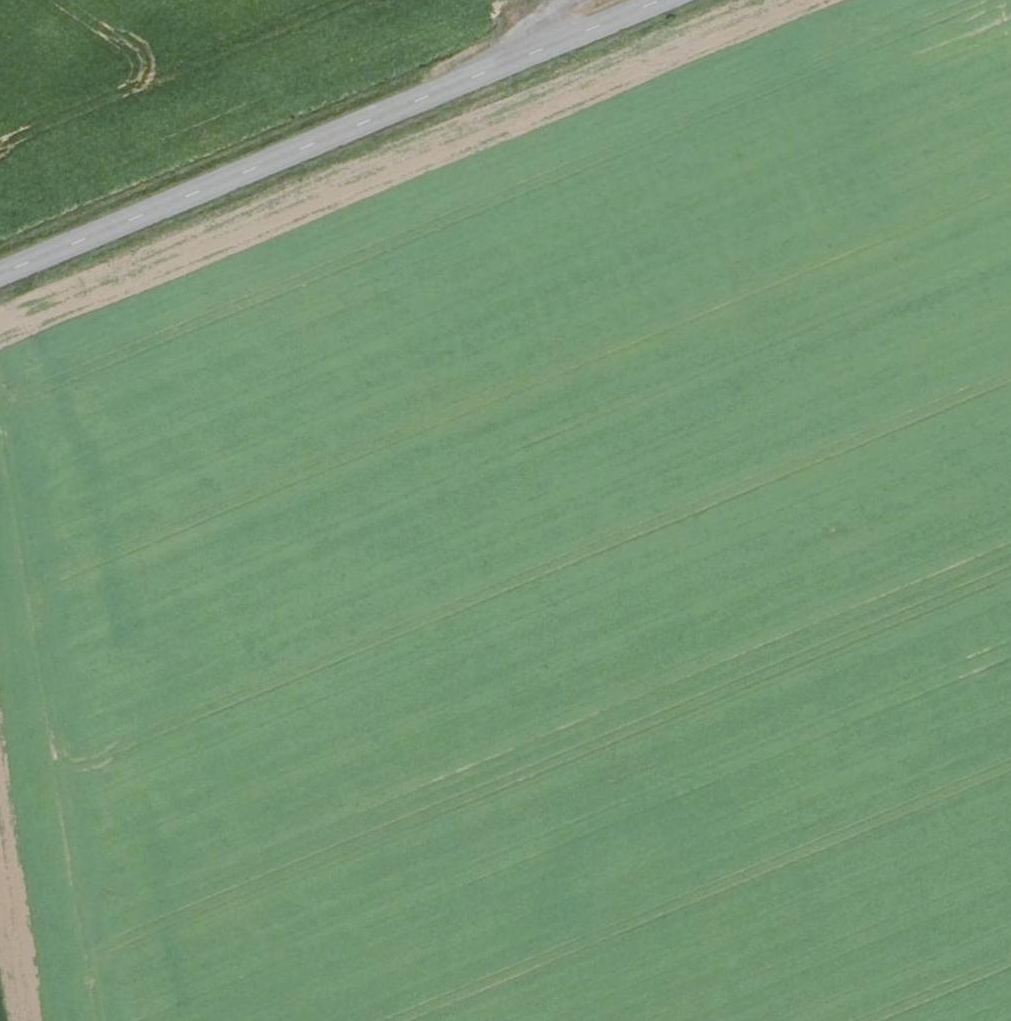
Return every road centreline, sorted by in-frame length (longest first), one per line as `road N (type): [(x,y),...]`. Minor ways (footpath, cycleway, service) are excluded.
road 1 (secondary): [(0,273),(659,0)]

